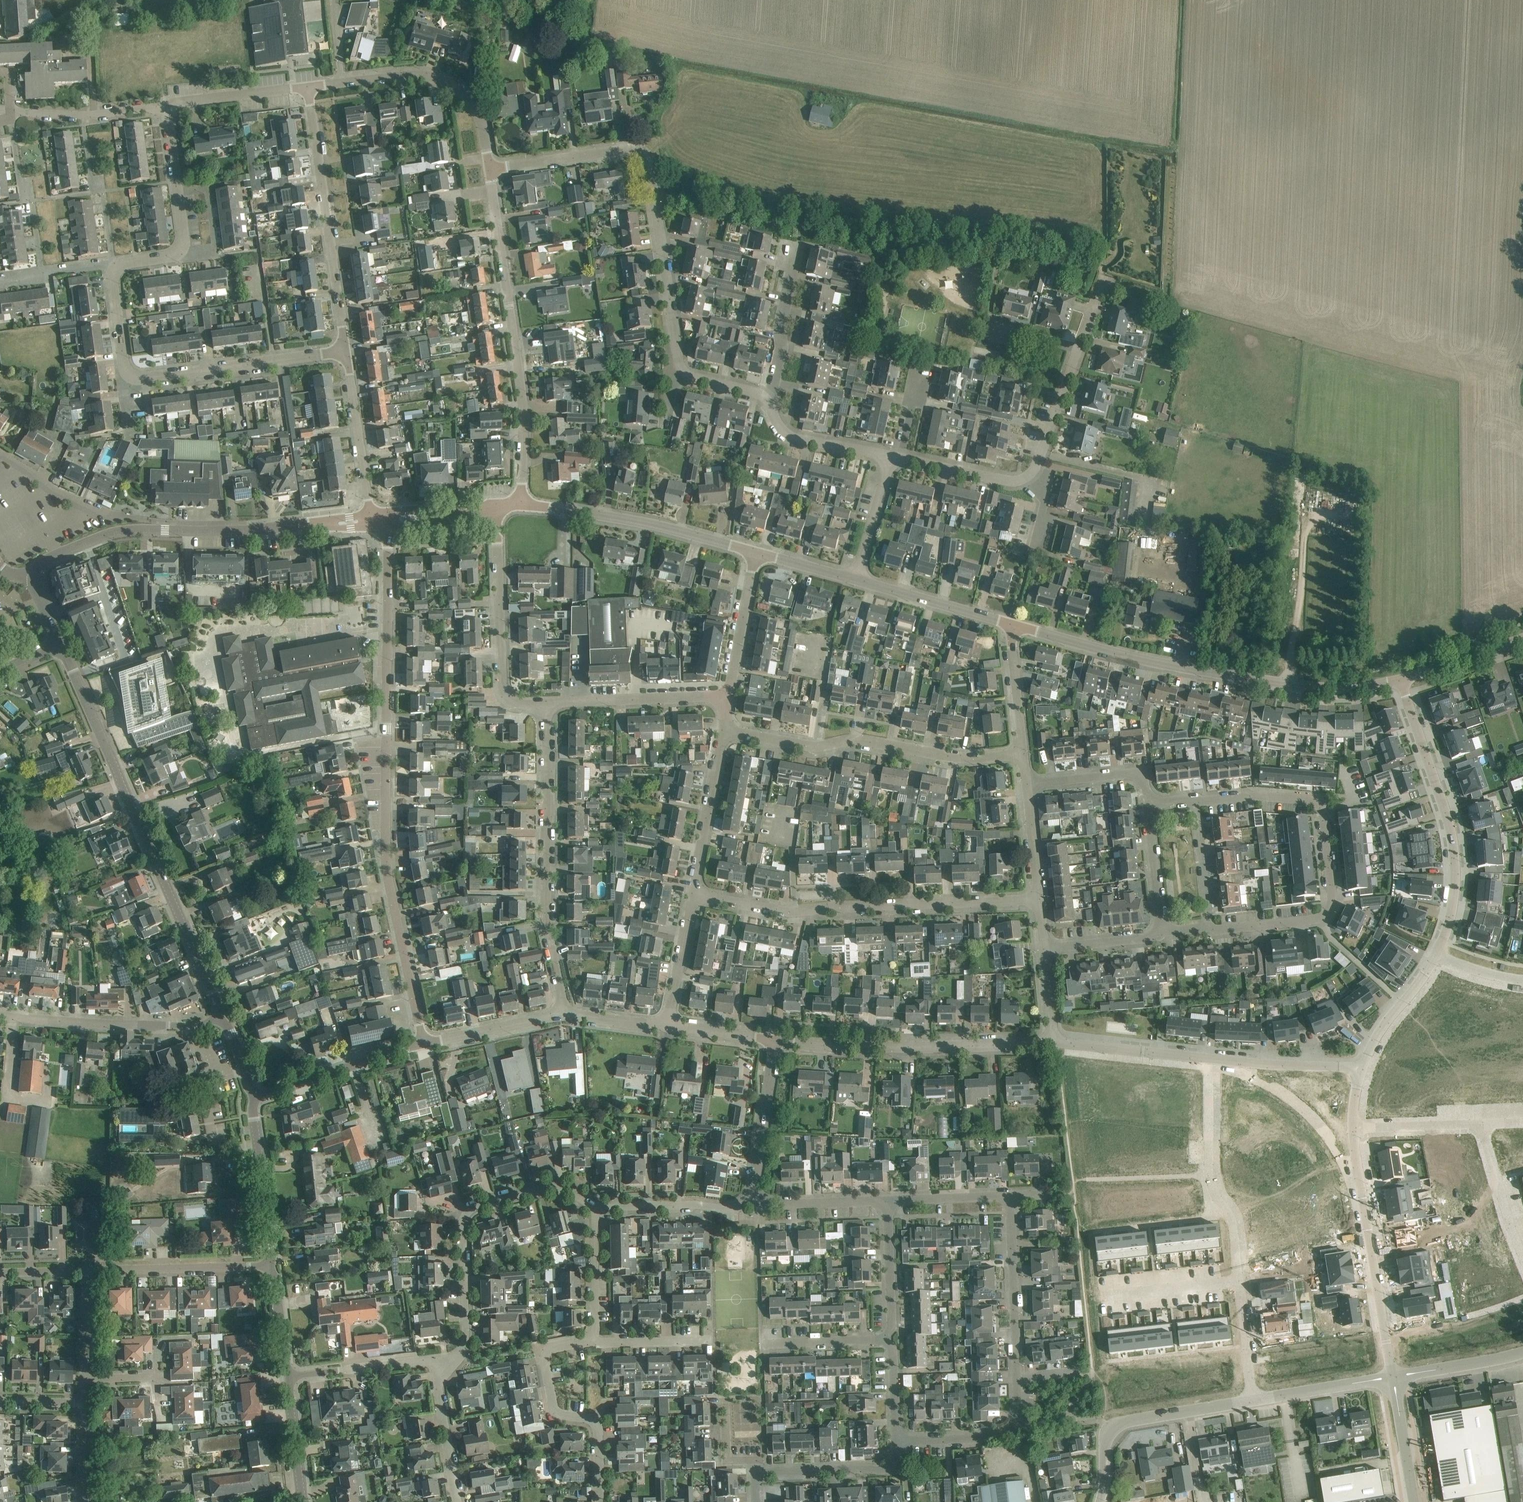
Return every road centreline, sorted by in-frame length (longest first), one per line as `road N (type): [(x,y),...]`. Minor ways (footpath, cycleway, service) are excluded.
road 1 (residential): [(388,526),(385,844),(422,1043)]
road 2 (tertiary): [(219,1019),(62,645)]
road 3 (tertiary): [(1403,679),(1344,689),(1281,683),(1118,655),(1013,626)]
road 4 (residential): [(680,367),(648,161),(625,149),(490,169)]
road 5 (residential): [(1039,899),(785,912),(692,893)]
road 6 (residential): [(1249,1401),(1232,1231),(1207,1170),(1208,1059)]
road 7 (residential): [(521,505),(522,398),(490,169)]
road 8 (residential): [(346,351),(135,379),(124,367),(112,278),(118,266)]
road 9 (residential): [(565,1015),(547,920),(546,703)]
road 10 (residential): [(1022,755),(961,758),(851,740),(814,747),(722,732)]
road 11 (tertiary): [(35,576),(46,559),(122,530),(311,525)]
road 12 (residential): [(1436,955),(1452,906),(1455,849),(1403,679)]
road 13 (residential): [(774,1040),(1056,1040)]
road 14 (residential): [(457,1357),(465,1340),(469,1211),(552,1187),(595,1207)]
road 15 (residential): [(346,351),(307,87)]
road 16 (residential): [(1392,1377),(1354,1130)]
road 17 (residential): [(1196,801),(1255,795),(1317,802),(1330,896),(1317,921)]
road 18 (tertiary): [(756,552),(654,524),(521,505)]
road 19 (residential): [(601,1501),(595,1423),(557,1412),(545,1358),(552,1349),(592,1339)]
road 20 (residential): [(497,513),(502,685),(512,701),(546,703)]
road 21 (residential): [(219,1019),(178,1026),(0,1016)]
road 22 (unclassified): [(1101,1501),(1107,1435),(1117,1423),(1249,1401)]
road 23 (residential): [(490,169),(476,108),(449,83),(412,75),(343,82)]
road 24 (residential): [(118,266),(170,256),(183,242),(166,112)]
road 25 (residential): [(89,1271),(274,1266)]
road 26 (residential): [(546,703),(728,695)]
road 27 (residential): [(1017,1378),(1010,1197)]
road 28 (residential): [(255,1097),(422,1043)]
road 29 (residential): [(288,1378),(457,1357)]
road 30 (tertiary): [(274,1266),(255,1097)]
road 31 (residential): [(898,1441),(1008,1433),(1019,1417),(1017,1378)]
road 32 (tertiary): [(1013,626),(855,579)]
road 33 (residential): [(370,514),(346,351)]
road 34 (residential): [(43,272),(11,111)]
road 35 (residential): [(692,893),(722,732)]
road 36 (residential): [(595,1207),(735,1208),(753,1195)]
road 37 (residential): [(760,1475),(888,1469),(898,1441)]
road 38 (residential): [(753,1195),(774,1040)]
road 39 (residential): [(766,399),(798,248)]
road 40 (residential): [(1056,1040),(1208,1059)]
road 41 (residential): [(1208,1059),(1361,1066)]
road 42 (residential): [(457,1501),(439,1380),(457,1357)]
road 43 (residential): [(113,262),(83,115)]
road 44 (residential): [(891,456),(790,437),(766,399)]
road 45 (residential): [(166,112),(178,101),(307,87)]
road 46 (residential): [(728,695),(756,552)]
road 47 (residential): [(422,1043),(565,1015)]
road 48 (residential): [(1148,806),(1142,780),(1130,773),(1026,787)]
road 49 (unclassified): [(1249,1401),(1392,1377)]
road 50 (residential): [(887,1340),(889,1201)]
road 51 (residential): [(753,1195),(777,1205),(889,1201)]
road 52 (residential): [(1522,1257),(1483,1125)]
road 53 (residential): [(121,516),(79,507),(0,455)]
road 54 (residential): [(1080,347),(1030,475)]
road 55 (residential): [(667,1026),(692,893)]
road 56 (residential): [(1361,1066),(1436,955)]
road 57 (residential): [(1030,475),(1009,481),(900,458)]
road 58 (unclassified): [(1392,1377),(1522,1353)]
road 59 (residential): [(592,1339),(595,1207)]
road 60 (residential): [(1022,755),(1013,626)]
road 61 (residential): [(1354,1130),(1483,1125)]
road 62 (residential): [(855,579),(891,456)]
road 63 (residential): [(1162,932),(1148,806)]
road 64 (residential): [(1209,927),(1196,801)]
road 65 (residential): [(761,1344),(887,1340)]
road 66 (unclassified): [(1414,1501),(1392,1377)]
road 67 (tertiary): [(1522,638),(1403,679)]
road 68 (tertiary): [(303,1501),(288,1378)]
road 69 (residential): [(889,1201),(1010,1197)]
road 70 (residential): [(592,1339),(713,1342)]
road 71 (residential): [(1044,950),(1162,932)]

